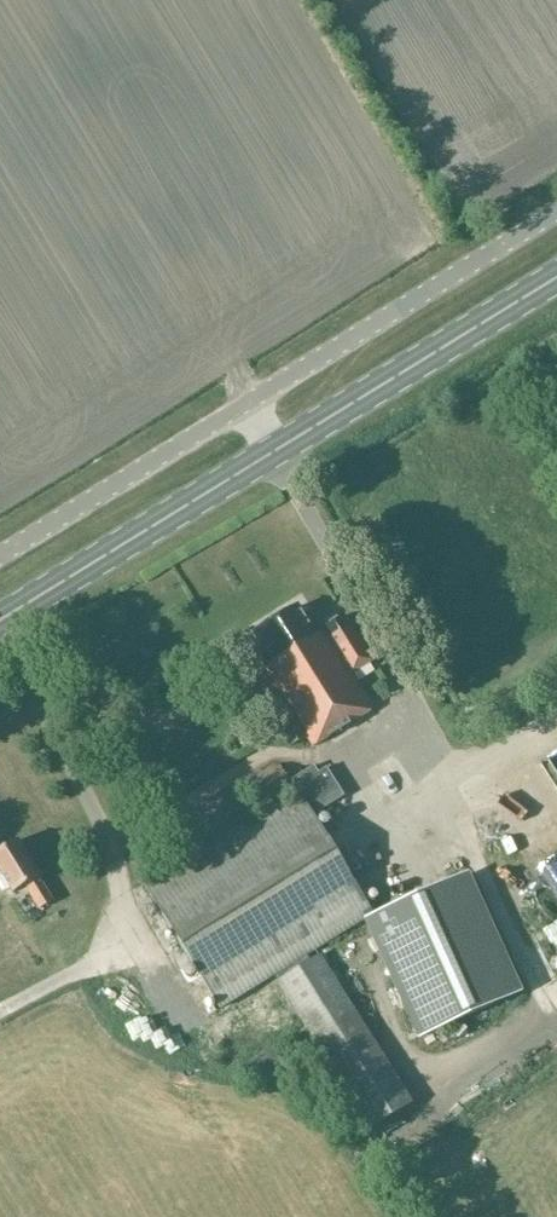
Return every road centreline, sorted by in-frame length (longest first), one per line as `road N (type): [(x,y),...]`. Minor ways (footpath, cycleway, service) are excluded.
road 1 (unclassified): [(0,557),(556,211)]
road 2 (primary): [(0,620),(556,275)]

